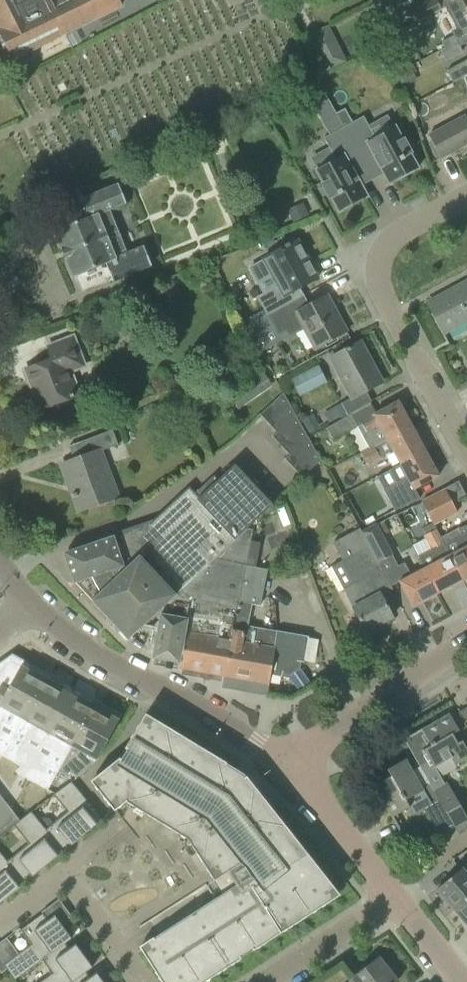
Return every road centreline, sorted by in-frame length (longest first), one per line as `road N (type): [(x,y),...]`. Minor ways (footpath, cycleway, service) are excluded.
road 1 (residential): [(466,452),(376,281),(390,240),(466,198)]
road 2 (unclassified): [(290,762),(110,664),(30,607)]
road 3 (tertiary): [(290,762),(466,642)]
road 4 (tertiary): [(394,901),(290,762)]
road 5 (residential): [(266,981),(394,901)]
road 6 (residential): [(144,981),(61,871)]

